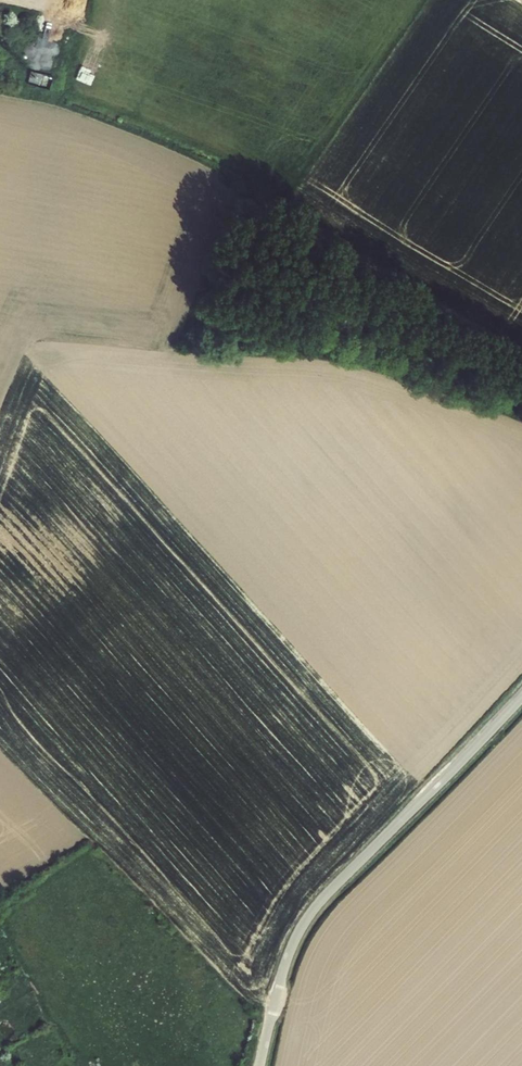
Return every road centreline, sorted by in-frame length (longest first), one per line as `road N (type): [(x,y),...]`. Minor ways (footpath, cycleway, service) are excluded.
road 1 (unclassified): [(259,1065),(284,966),(313,910),(521,696)]

